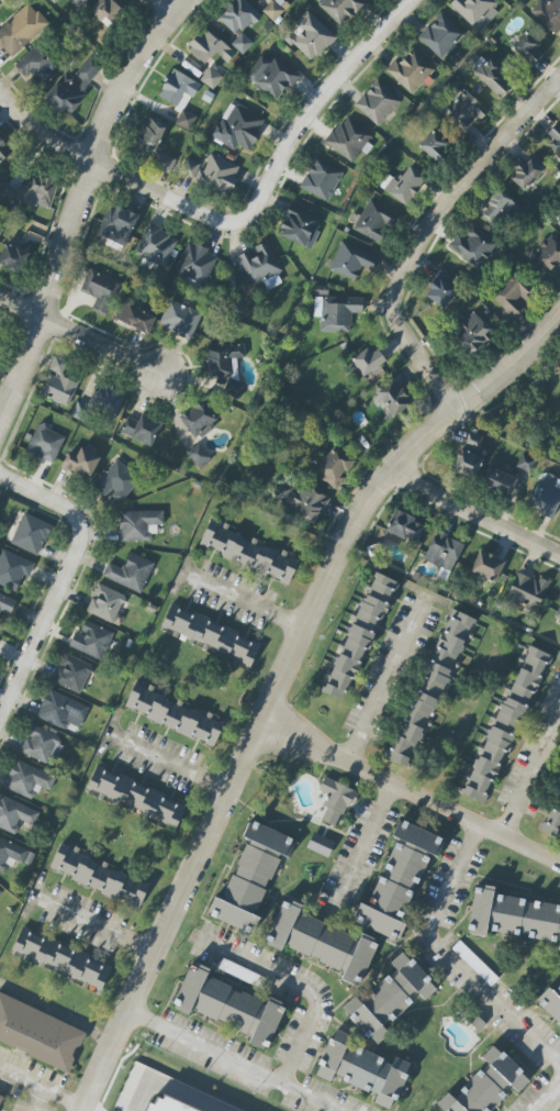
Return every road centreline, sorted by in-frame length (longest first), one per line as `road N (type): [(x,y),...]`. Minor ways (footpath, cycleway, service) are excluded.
road 1 (residential): [(82,1110),(370,497),(429,426),(559,320)]
road 2 (residential): [(0,429),(119,99),(196,0)]
road 3 (residential): [(559,84),(456,192),(407,269),(403,319),(463,401)]
road 4 (residential): [(559,867),(260,721)]
road 5 (residential): [(0,88),(91,167),(214,226),(236,230),(253,221)]
road 6 (residential): [(420,0),(314,114),(253,221)]
road 7 (residential): [(79,529),(82,551),(0,721)]
road 8 (residential): [(391,467),(559,552)]
road 9 (residential): [(351,766),(429,595)]
road 10 (residential): [(154,954),(24,893)]
road 11 (residential): [(501,838),(559,711)]
road 12 (residential): [(164,376),(44,322)]
road 13 (residential): [(302,629),(183,573)]
road 14 (residential): [(227,790),(110,734)]

